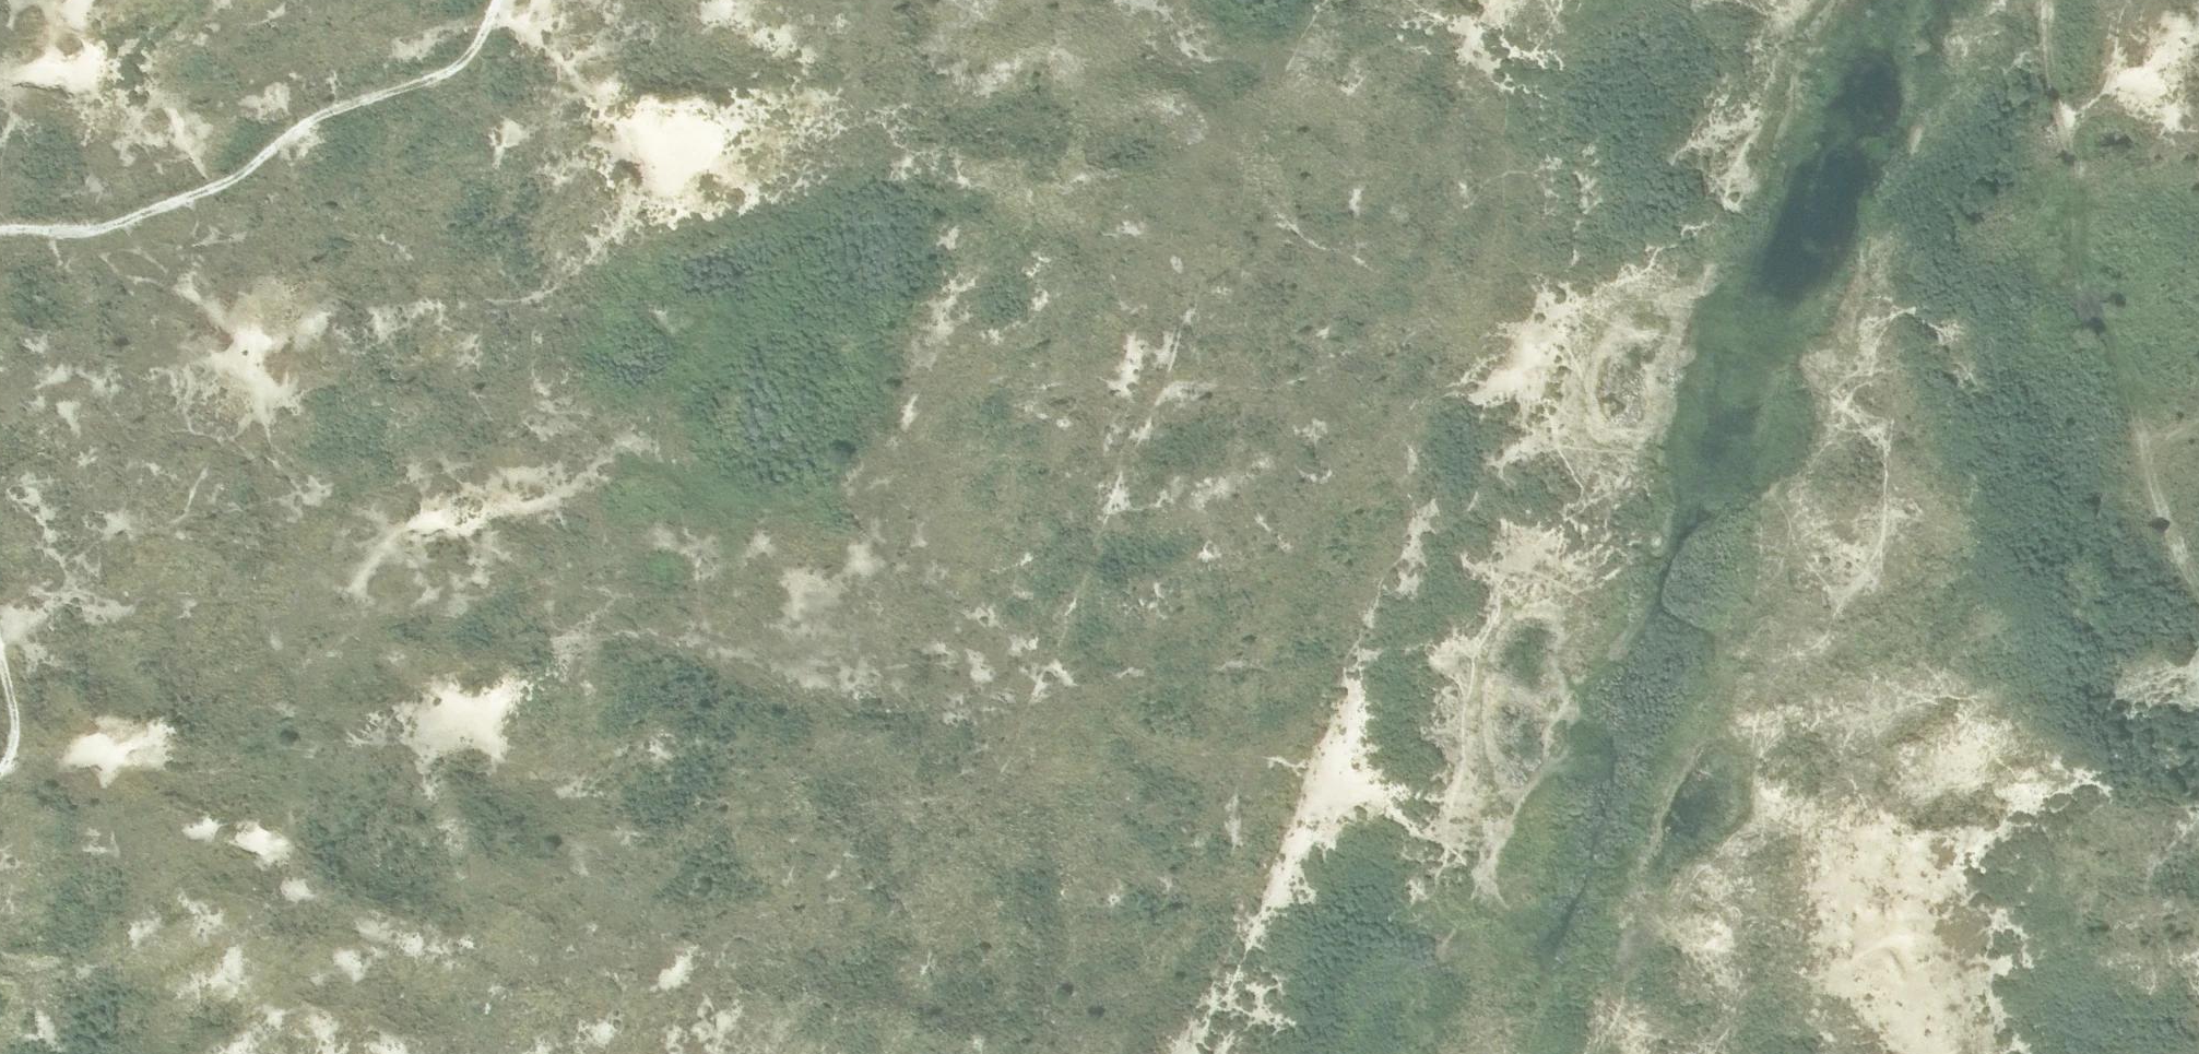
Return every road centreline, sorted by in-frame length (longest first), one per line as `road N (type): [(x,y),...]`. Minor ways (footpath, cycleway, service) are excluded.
road 1 (track): [(2198,592),(2169,537),(2126,385),(2090,298),(2047,47),(2047,0)]
road 2 (track): [(0,229),(85,231),(213,188),(311,119),(451,70),(480,39),(496,0)]
road 3 (track): [(0,768),(16,734),(0,654)]

